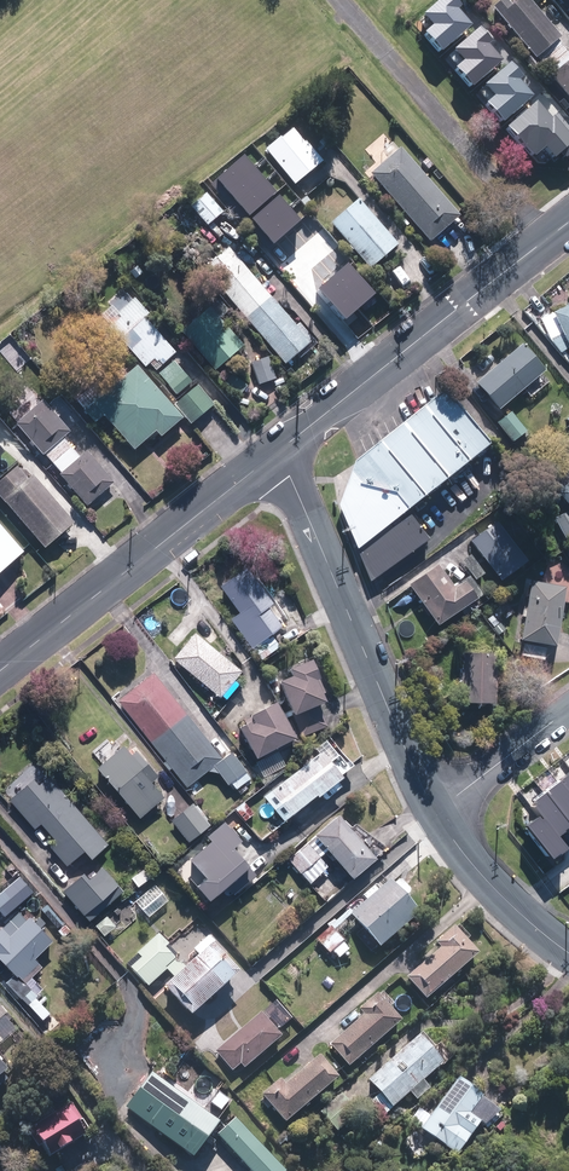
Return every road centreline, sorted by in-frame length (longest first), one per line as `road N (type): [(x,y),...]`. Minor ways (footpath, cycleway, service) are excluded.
road 1 (tertiary): [(274,455),(290,477),(433,809)]
road 2 (residential): [(568,222),(274,455)]
road 3 (tertiary): [(274,455),(0,670)]
road 4 (tertiary): [(433,809),(480,874),(568,955)]
road 5 (residential): [(433,809),(568,709)]

